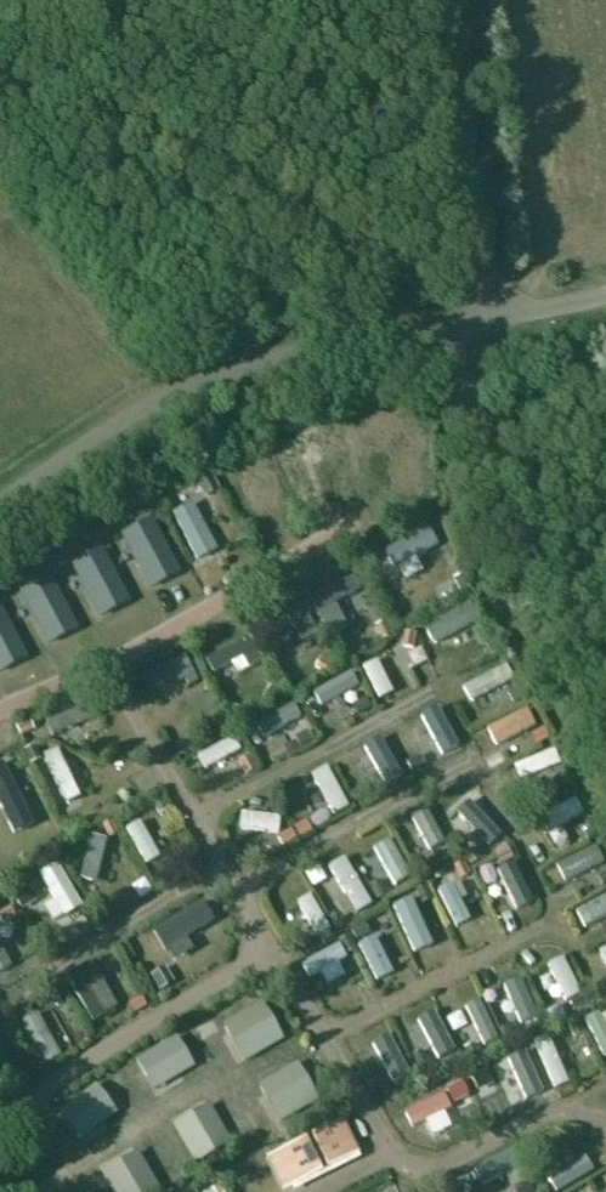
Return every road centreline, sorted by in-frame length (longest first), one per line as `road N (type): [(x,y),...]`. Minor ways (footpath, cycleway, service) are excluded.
road 1 (unclassified): [(0,502),(76,449),(216,375),(271,357),(489,314)]
road 2 (unclassified): [(489,314),(461,0)]

